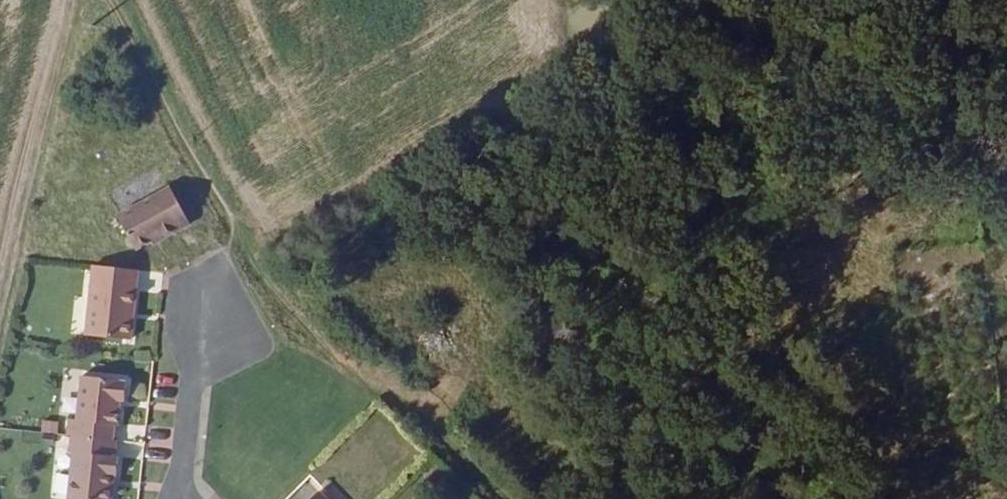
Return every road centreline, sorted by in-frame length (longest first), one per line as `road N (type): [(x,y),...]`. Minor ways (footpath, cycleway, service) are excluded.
road 1 (track): [(489,498),(260,269),(238,229)]
road 2 (track): [(78,0),(0,308)]
road 3 (track): [(238,229),(109,0)]
road 4 (residential): [(178,498),(191,366),(220,317)]

